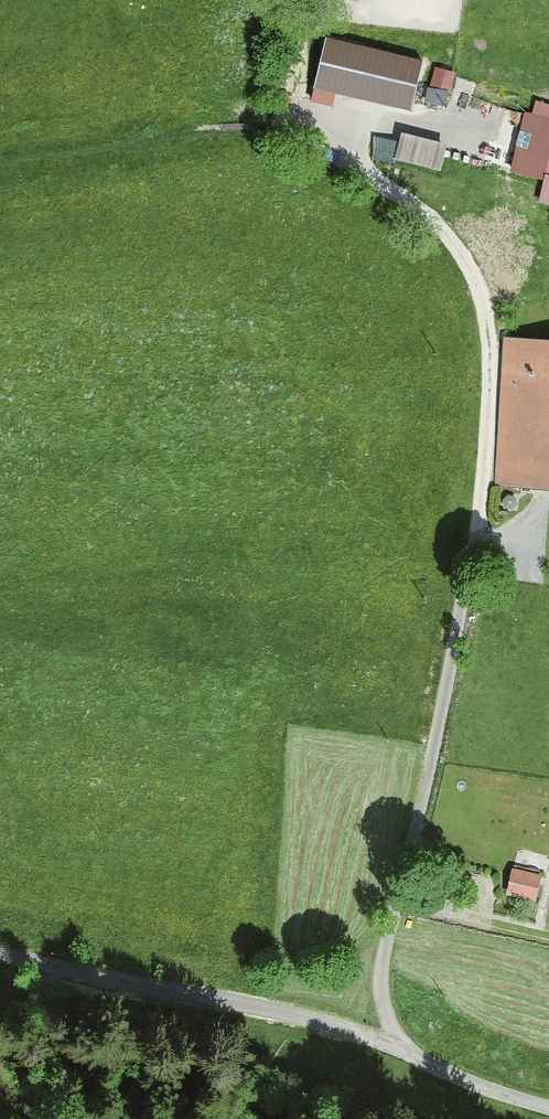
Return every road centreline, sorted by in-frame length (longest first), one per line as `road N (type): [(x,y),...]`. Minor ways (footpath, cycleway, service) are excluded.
road 1 (track): [(406,1050),(383,1003),(381,974),(468,578),(484,481),(491,339),(478,279),(448,235),(334,138)]
road 2 (track): [(548,1108),(281,1010),(0,950)]

